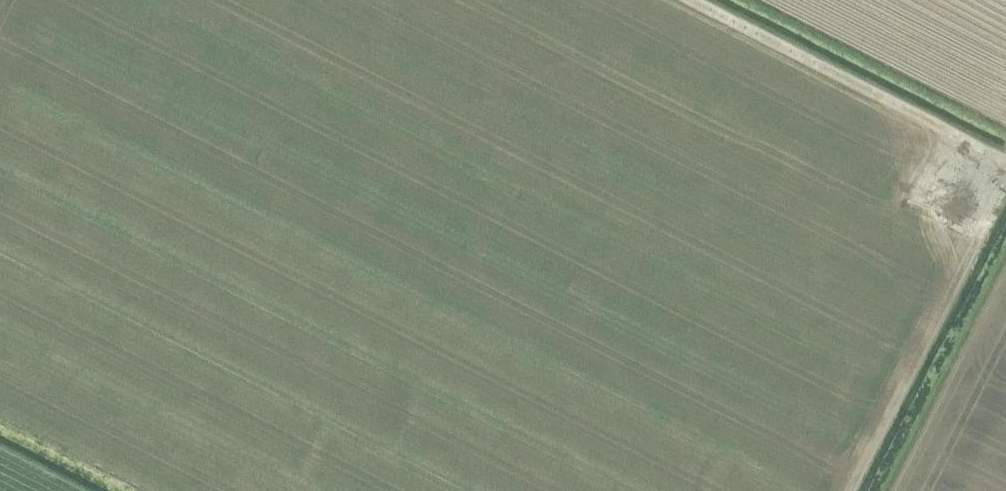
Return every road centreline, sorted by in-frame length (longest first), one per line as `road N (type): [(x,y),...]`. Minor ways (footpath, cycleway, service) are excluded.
road 1 (track): [(1005,163),(683,0)]
road 2 (track): [(901,490),(1005,291)]

